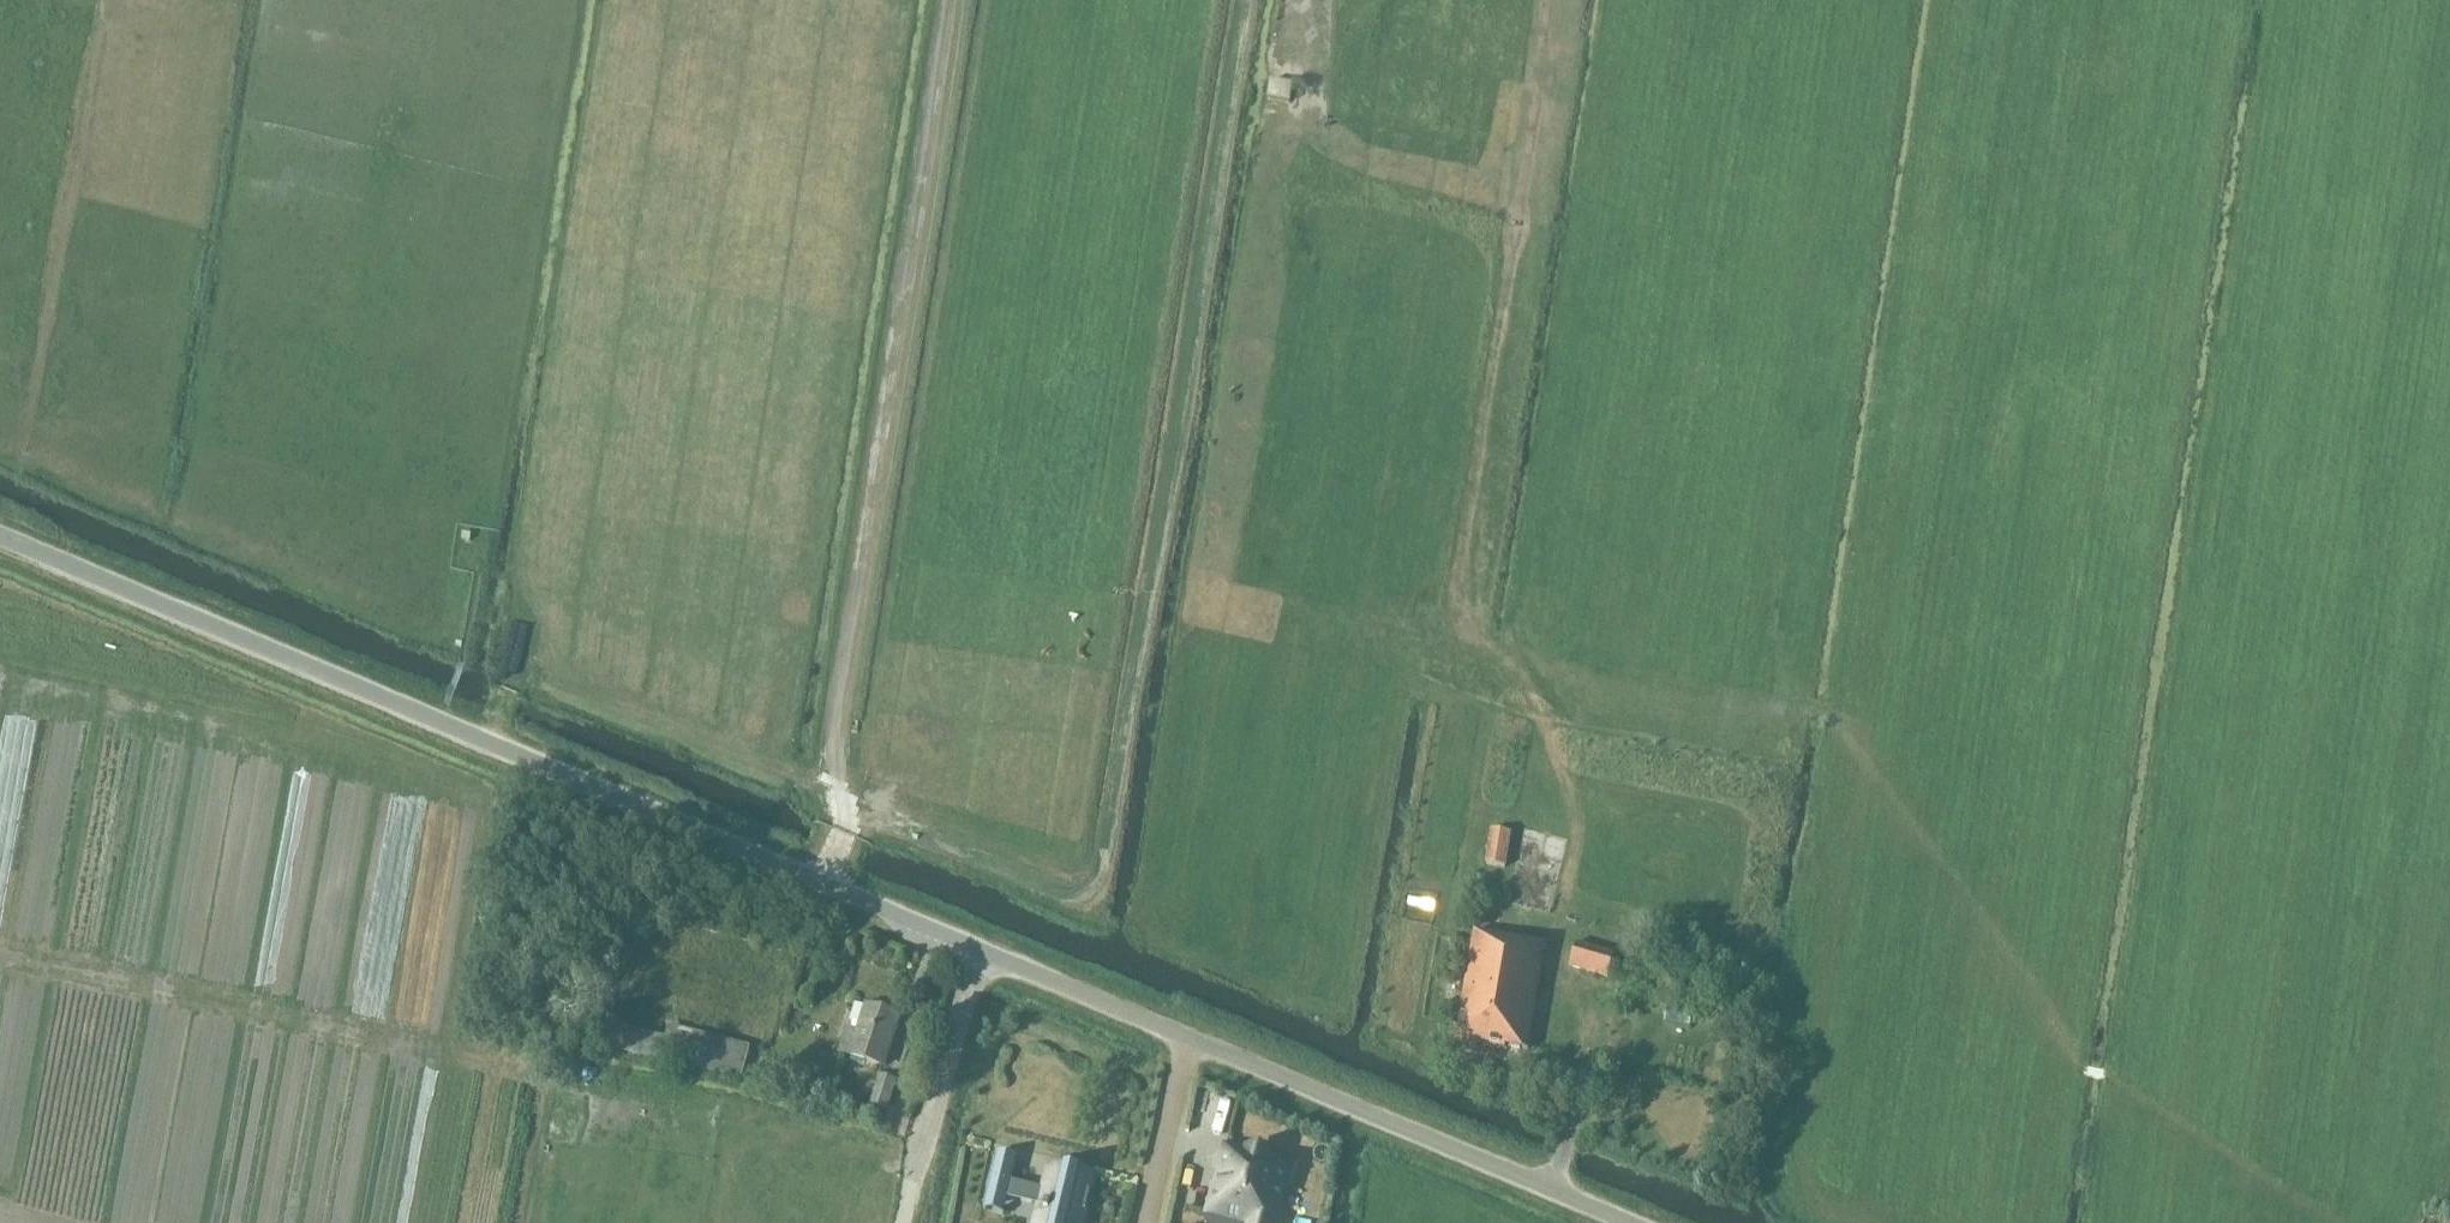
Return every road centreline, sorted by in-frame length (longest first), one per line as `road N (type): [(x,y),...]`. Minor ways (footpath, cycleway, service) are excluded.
road 1 (unclassified): [(1189,1039),(0,535)]
road 2 (unclassified): [(1627,1222),(1189,1039)]
road 3 (track): [(906,1222),(983,953)]
road 4 (residential): [(1189,1039),(1145,1222)]
road 5 (track): [(546,622),(485,738)]

